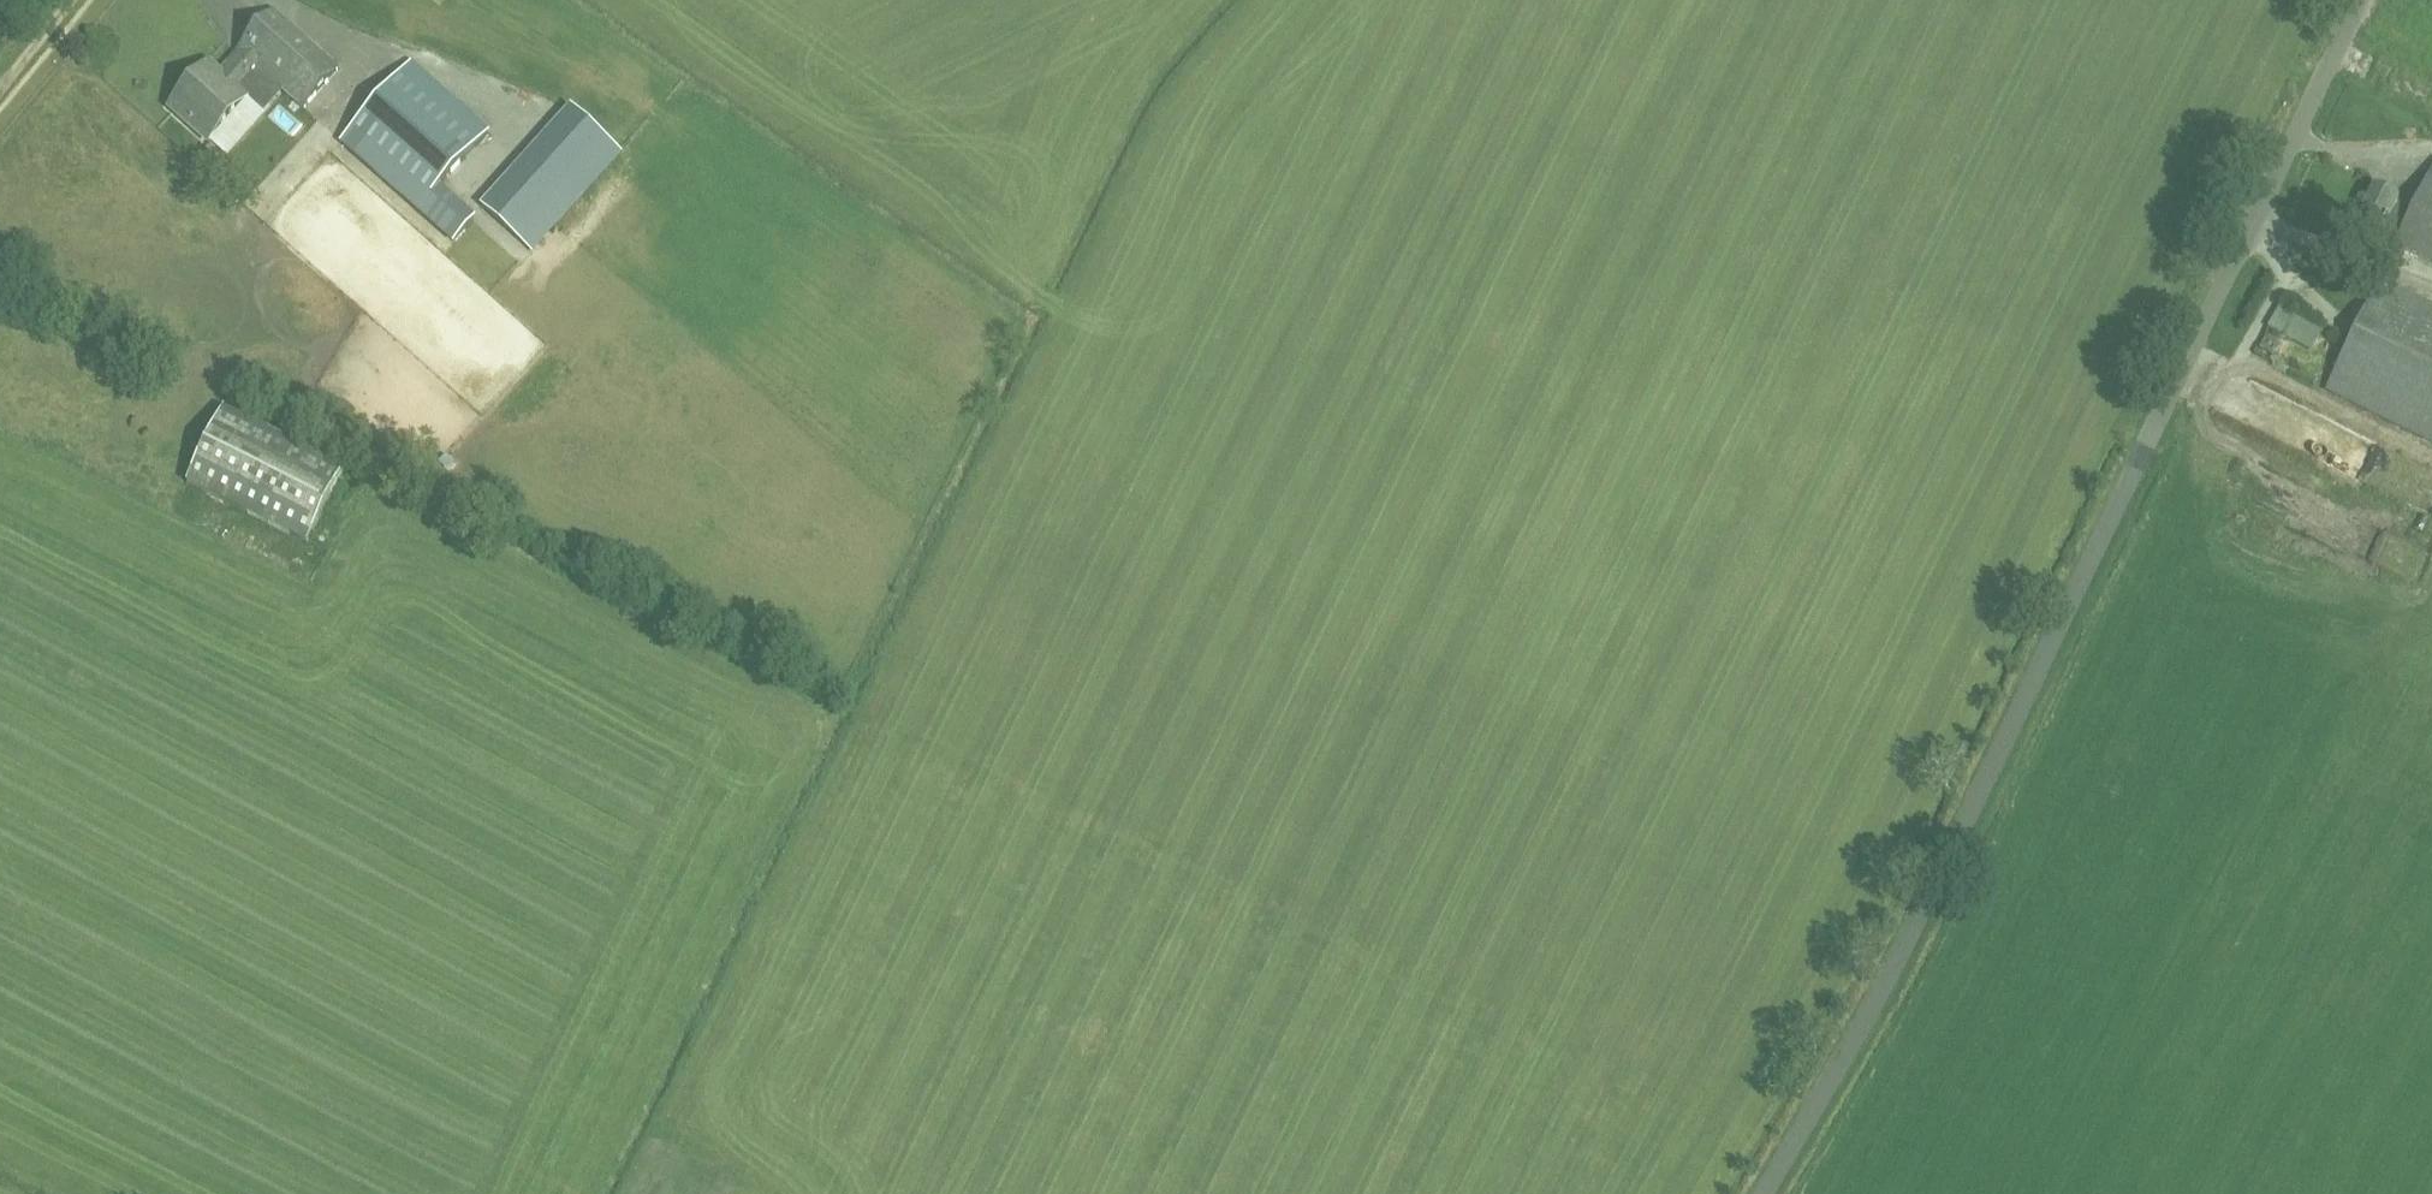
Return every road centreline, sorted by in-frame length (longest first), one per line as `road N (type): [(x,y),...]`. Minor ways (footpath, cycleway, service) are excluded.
road 1 (unclassified): [(2354,0),(2334,57),(1892,968),(1763,1193)]

